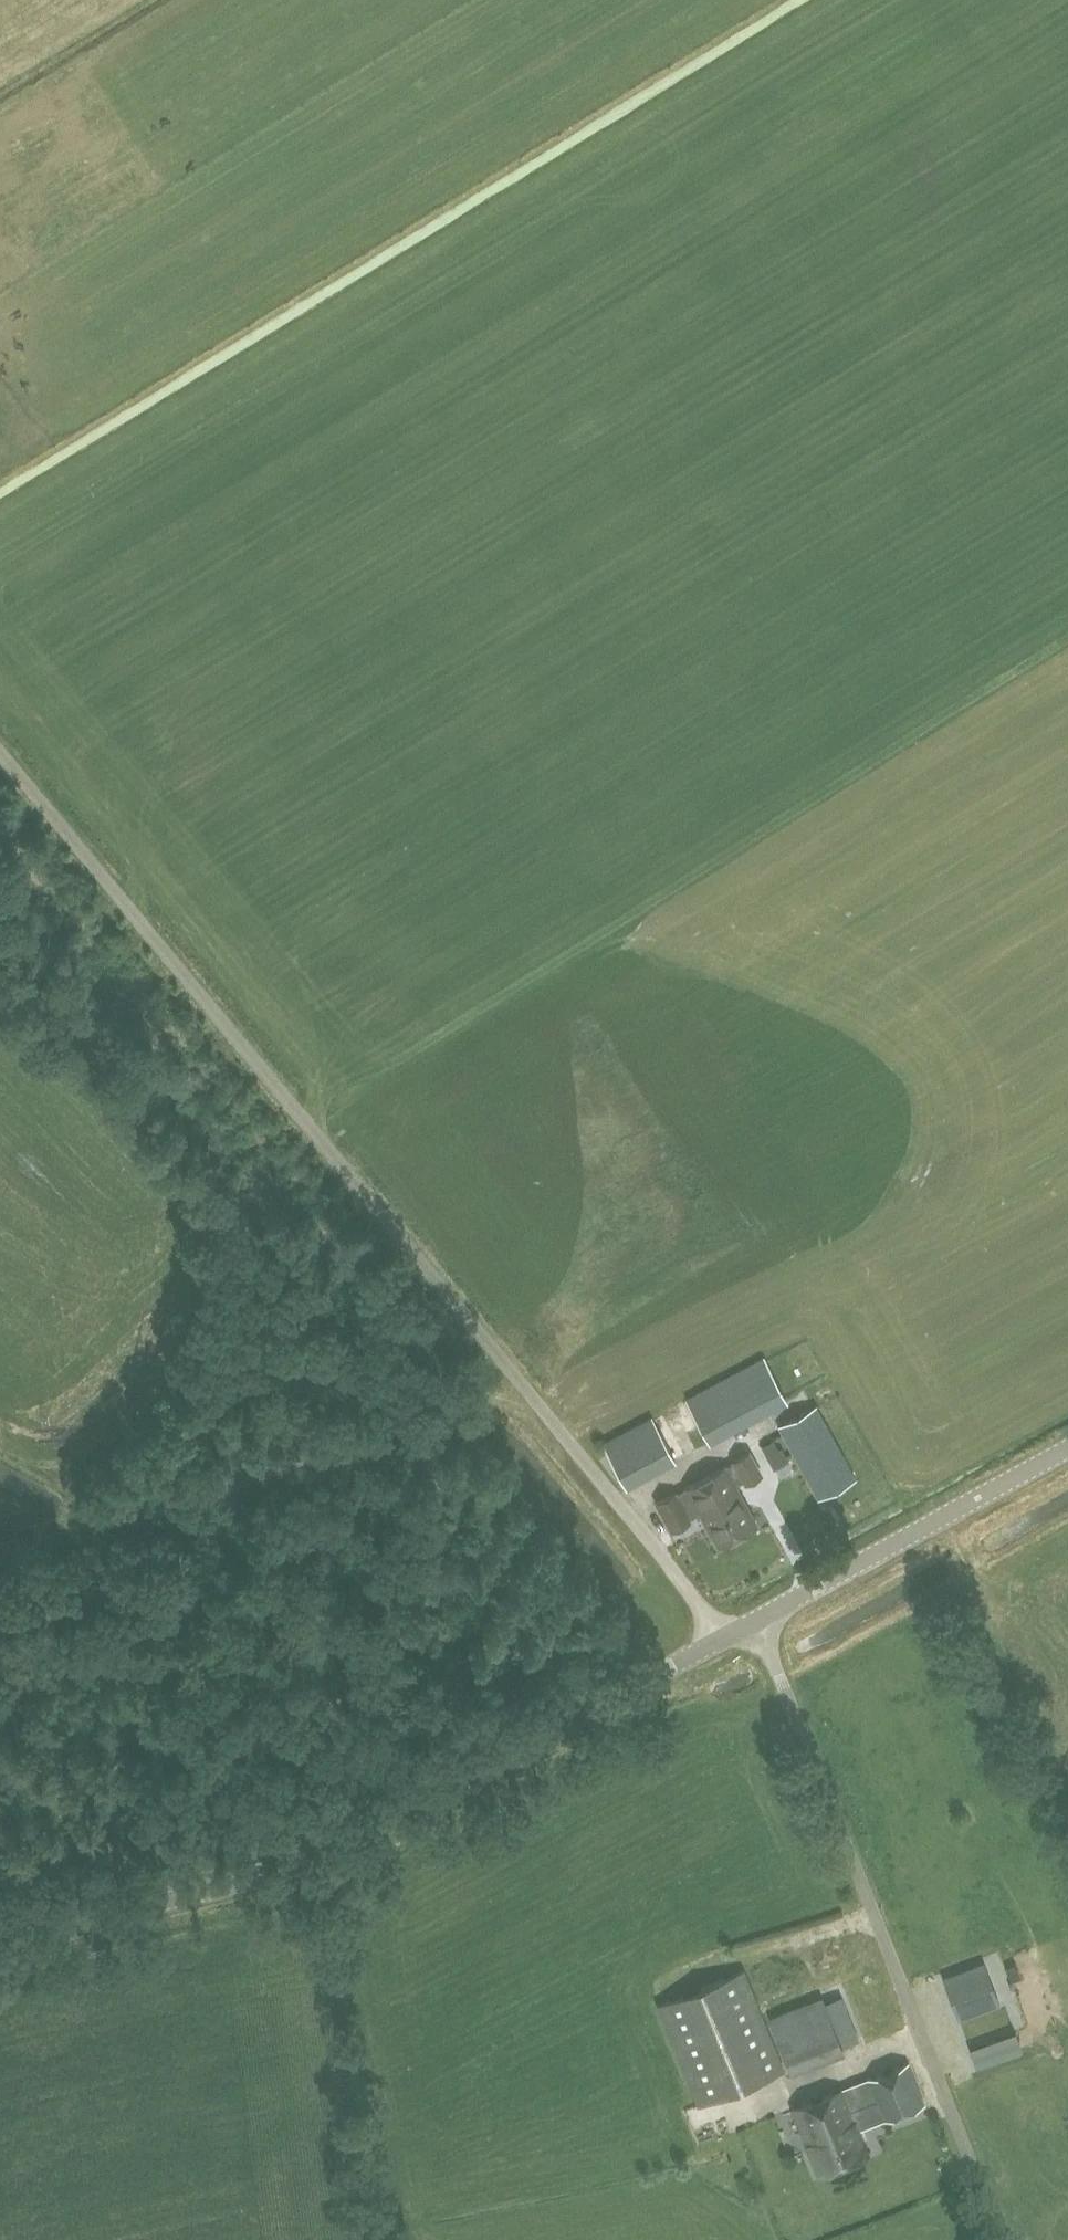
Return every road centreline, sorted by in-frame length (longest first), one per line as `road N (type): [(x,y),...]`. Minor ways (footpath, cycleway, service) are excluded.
road 1 (unclassified): [(725,1638),(0,749)]
road 2 (tertiary): [(0,1934),(298,1860),(725,1638)]
road 3 (unclassified): [(1003,2239),(757,1619)]
road 4 (tertiary): [(757,1619),(1067,1450)]

